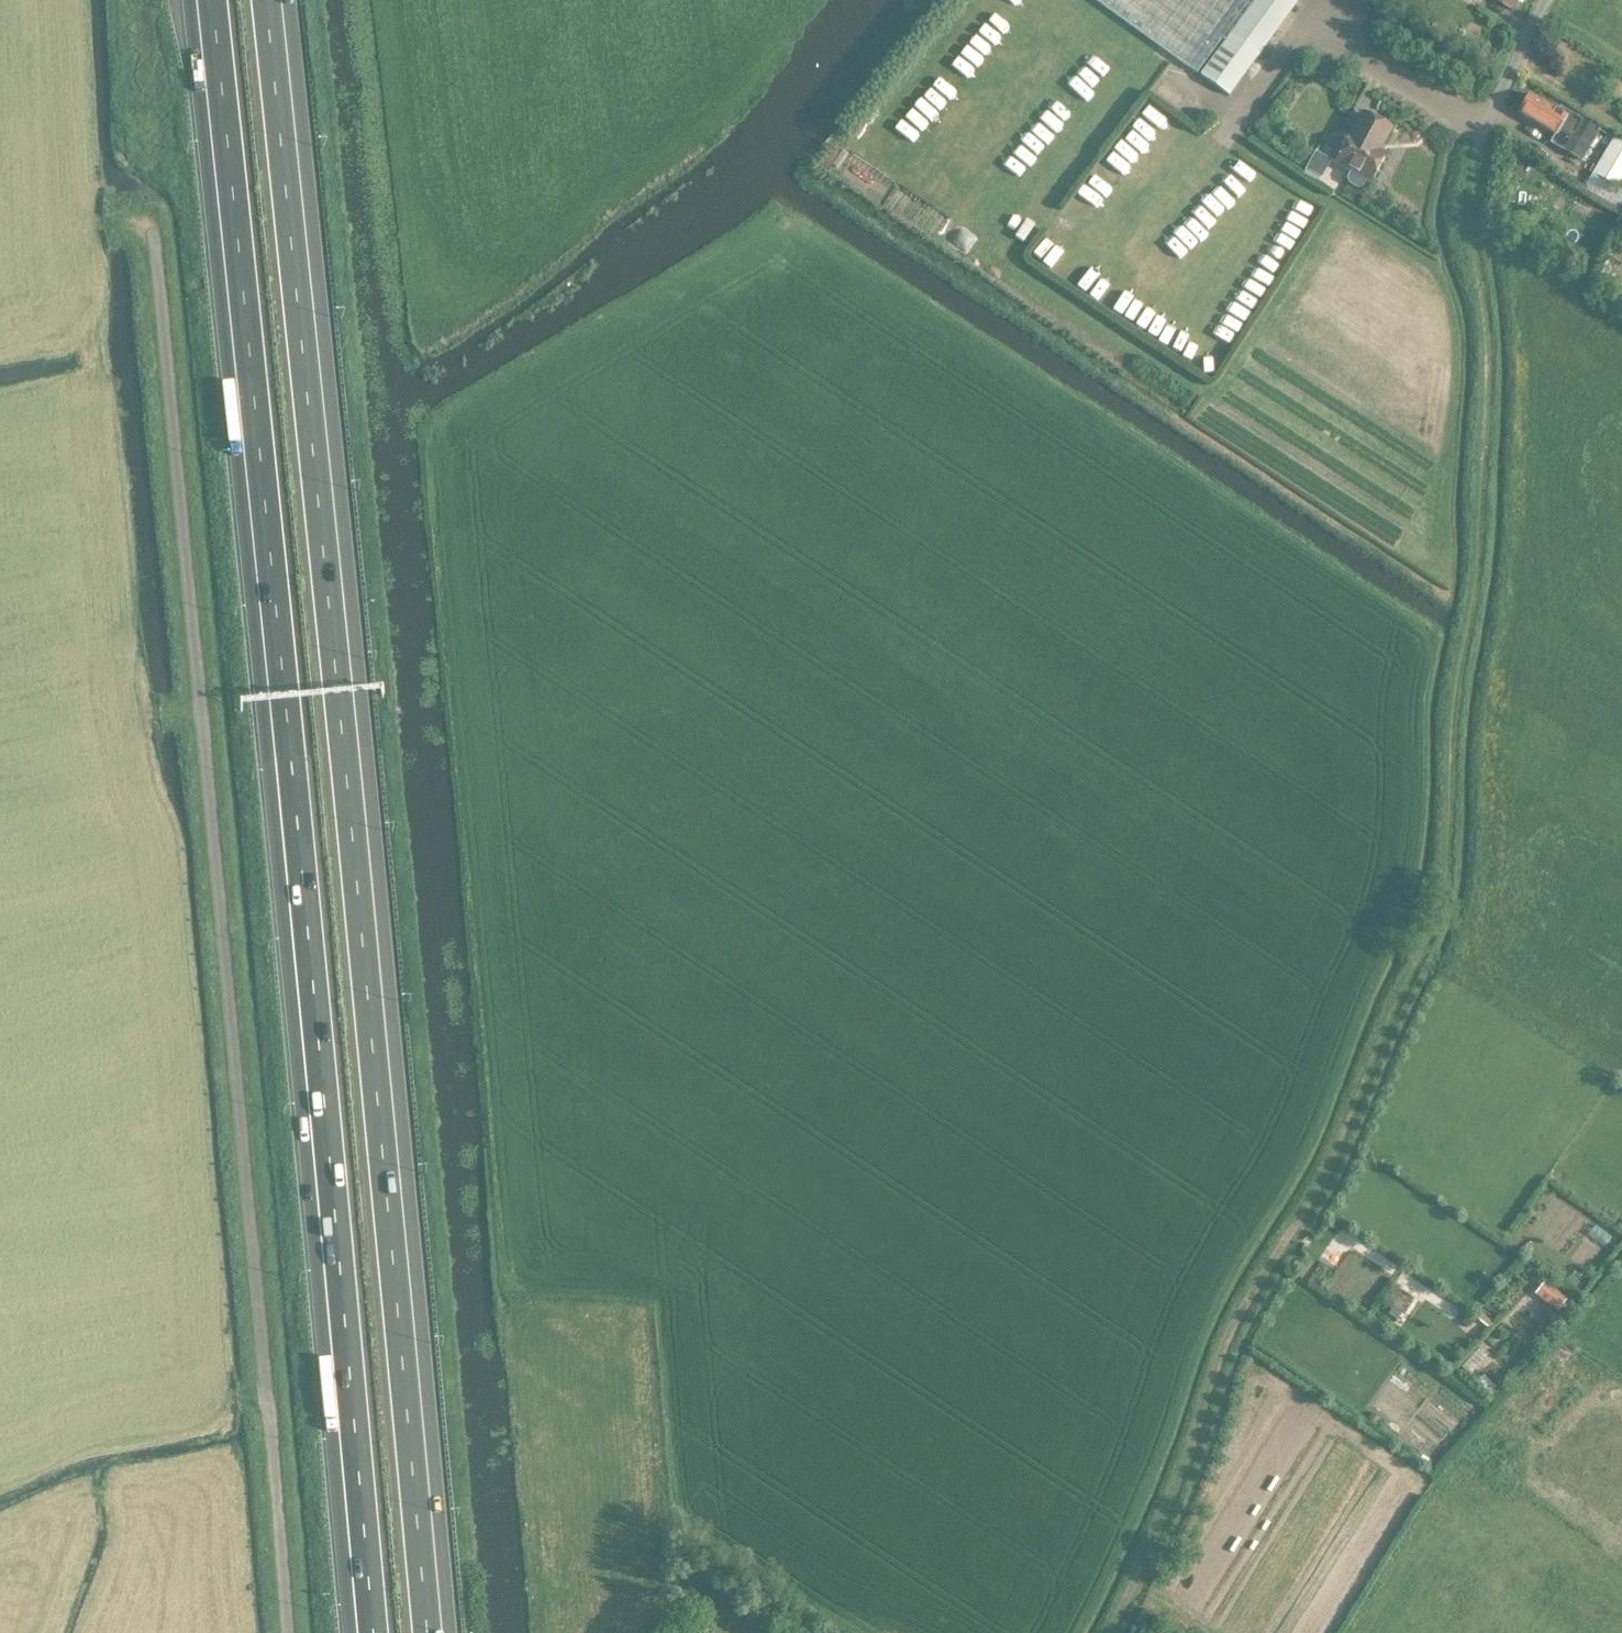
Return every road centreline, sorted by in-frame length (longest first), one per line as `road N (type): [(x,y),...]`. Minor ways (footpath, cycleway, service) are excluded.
road 1 (motorway): [(435,1632),(274,0)]
road 2 (motorway): [(205,0),(365,1632)]
road 3 (track): [(1476,123),(1462,220),(1480,285),(1479,566),(1458,662),(1445,904),(1343,1141),(1227,1339),(1179,1483),(1106,1632)]
road 4 (track): [(291,1632),(149,229),(67,228)]

